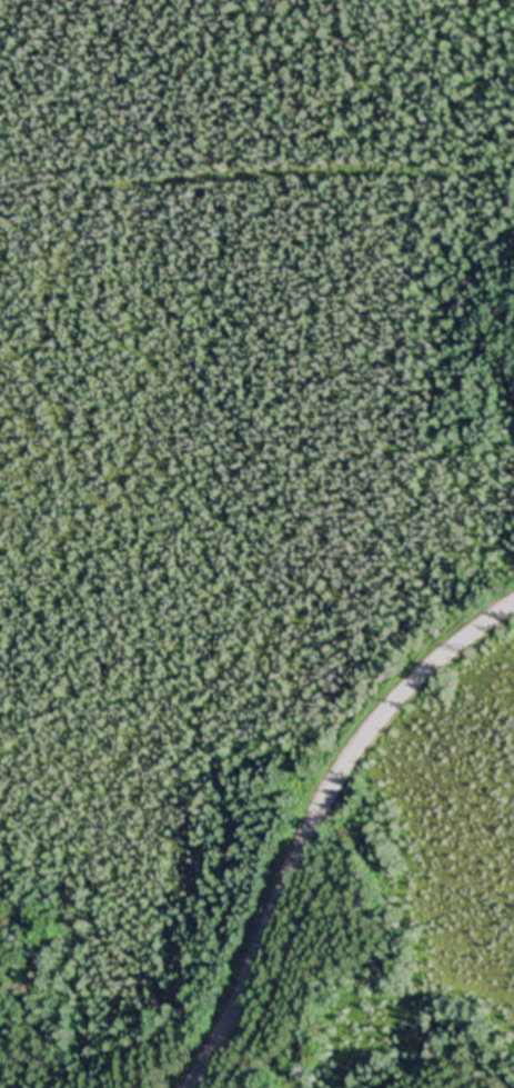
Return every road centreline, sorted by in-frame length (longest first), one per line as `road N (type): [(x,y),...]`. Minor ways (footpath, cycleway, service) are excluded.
road 1 (residential): [(188,1087),(349,756),(419,675),(513,605)]

